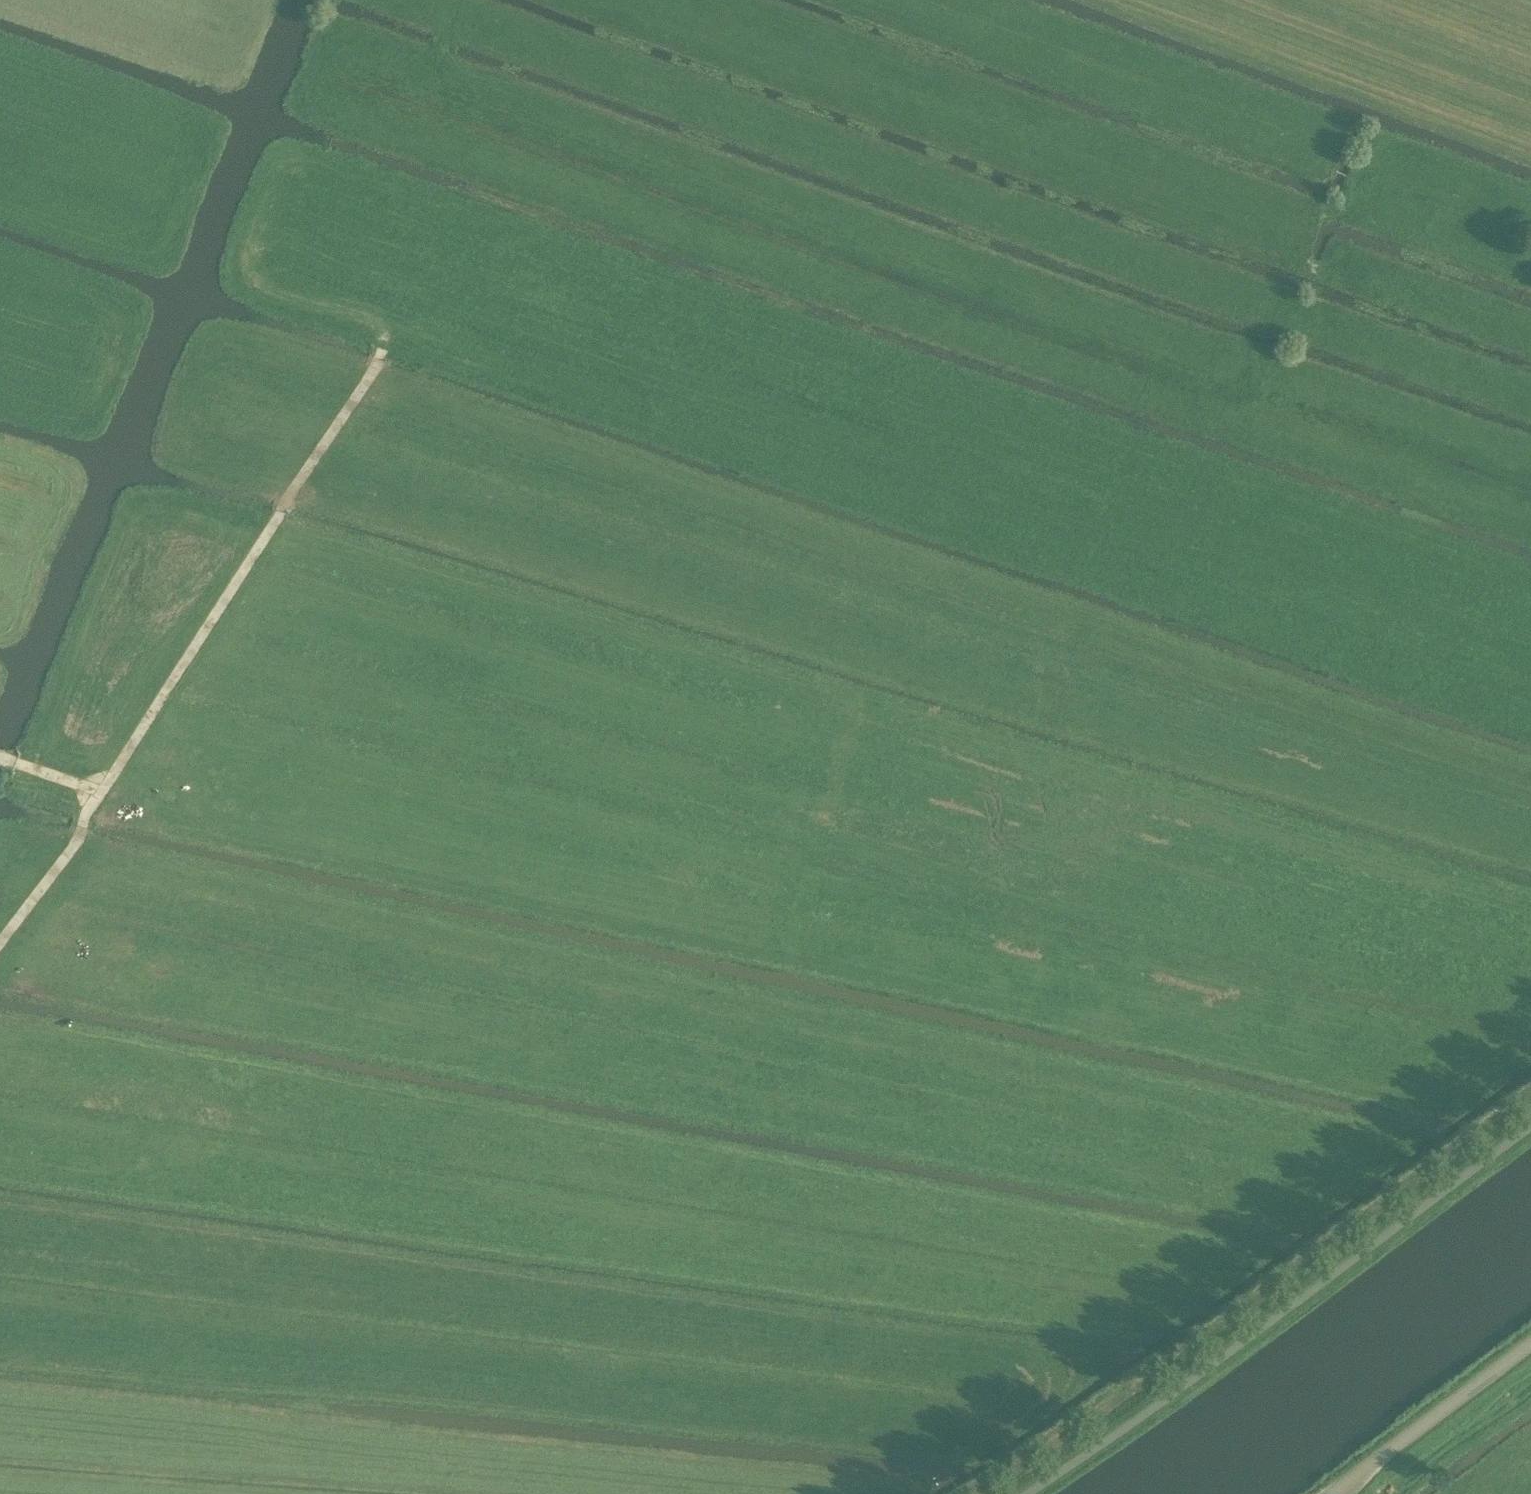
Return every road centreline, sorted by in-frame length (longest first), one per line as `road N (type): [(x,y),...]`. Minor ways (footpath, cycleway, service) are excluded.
road 1 (track): [(0,949),(77,850),(100,799),(390,337)]
road 2 (unclassified): [(1336,1493),(1530,1348)]

